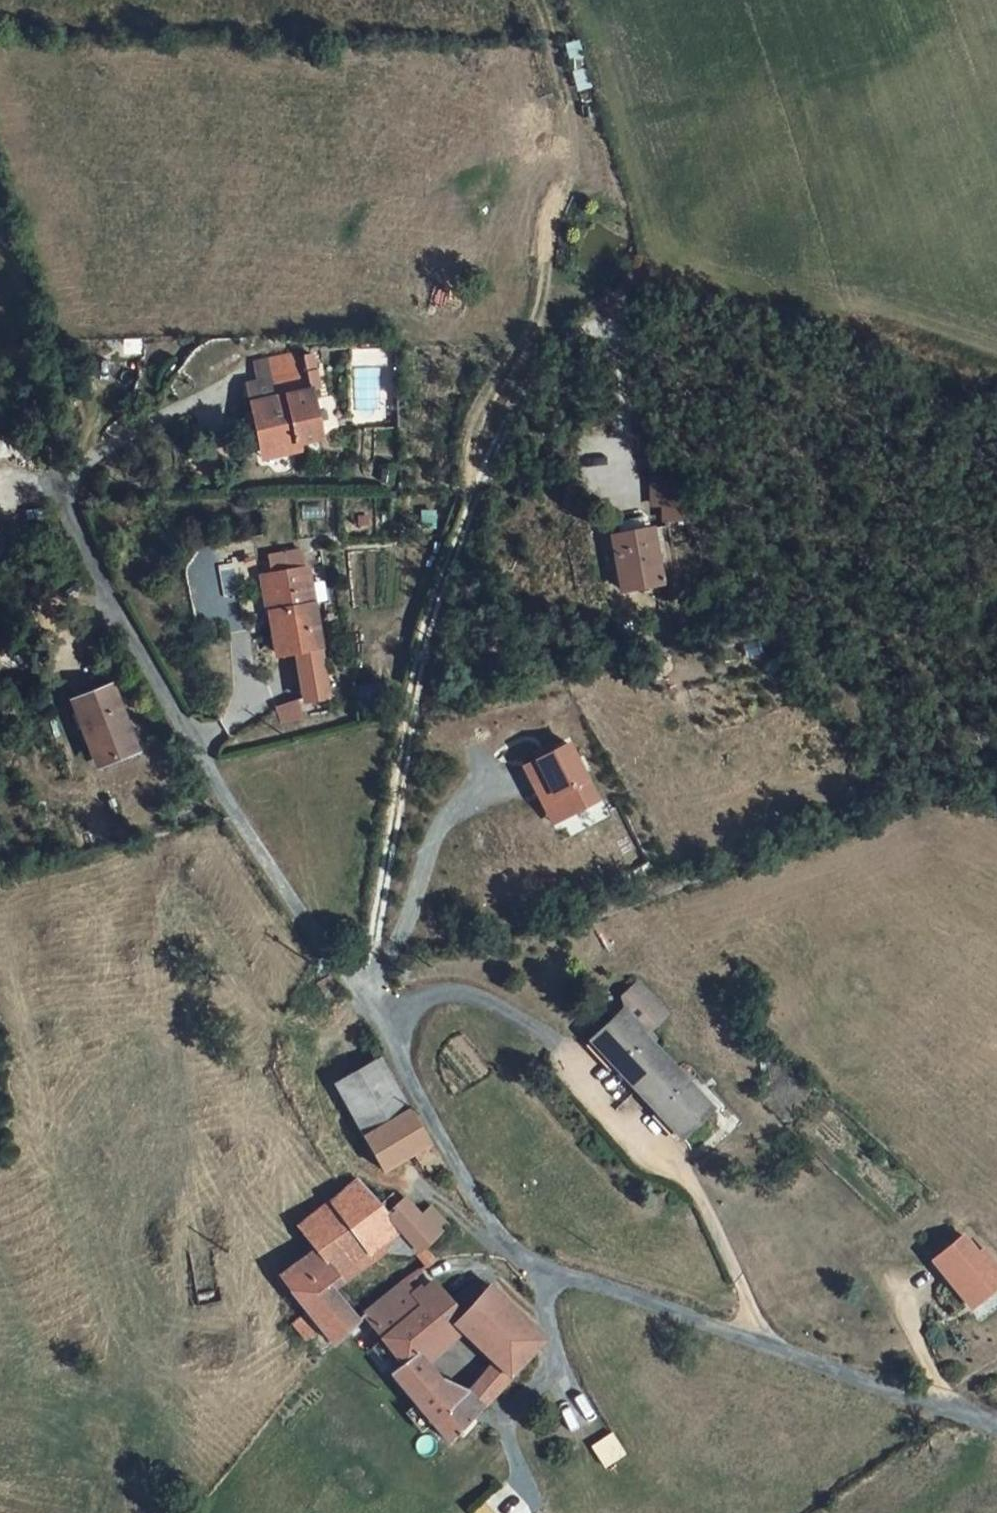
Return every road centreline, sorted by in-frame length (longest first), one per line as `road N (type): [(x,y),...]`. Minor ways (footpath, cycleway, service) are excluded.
road 1 (residential): [(996,1426),(553,1267),(499,1239),(363,994),(255,851),(69,520),(68,488),(91,458),(201,399)]
road 2 (track): [(363,994),(426,618),(468,498),(532,379),(649,274)]
road 3 (track): [(754,1338),(746,1292),(685,1171),(555,1042),(455,990),(430,995),(381,1026)]
road 4 (track): [(996,375),(649,274)]
road 5 (track): [(68,488),(0,220)]

